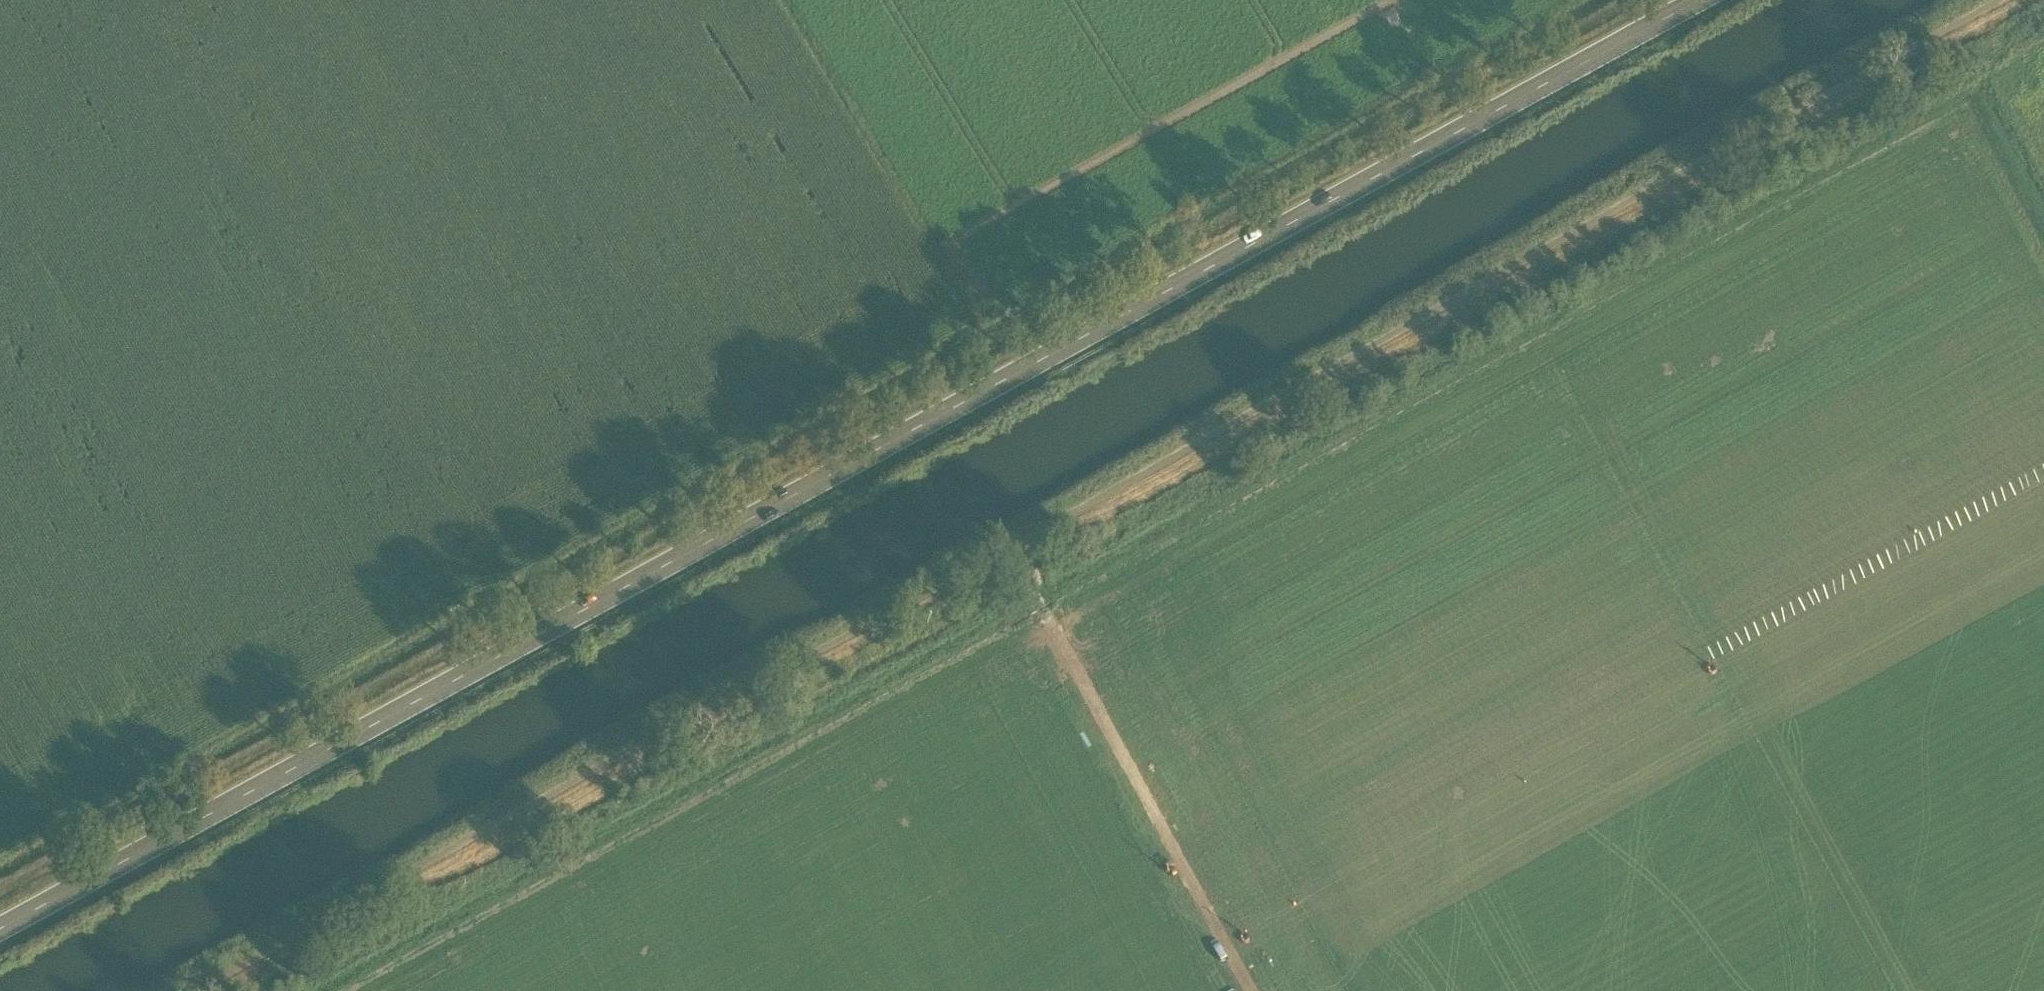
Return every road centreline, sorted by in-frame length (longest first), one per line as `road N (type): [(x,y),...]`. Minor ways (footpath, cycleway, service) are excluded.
road 1 (unclassified): [(146,990),(1606,192),(1990,0)]
road 2 (primary): [(0,932),(1700,0)]

